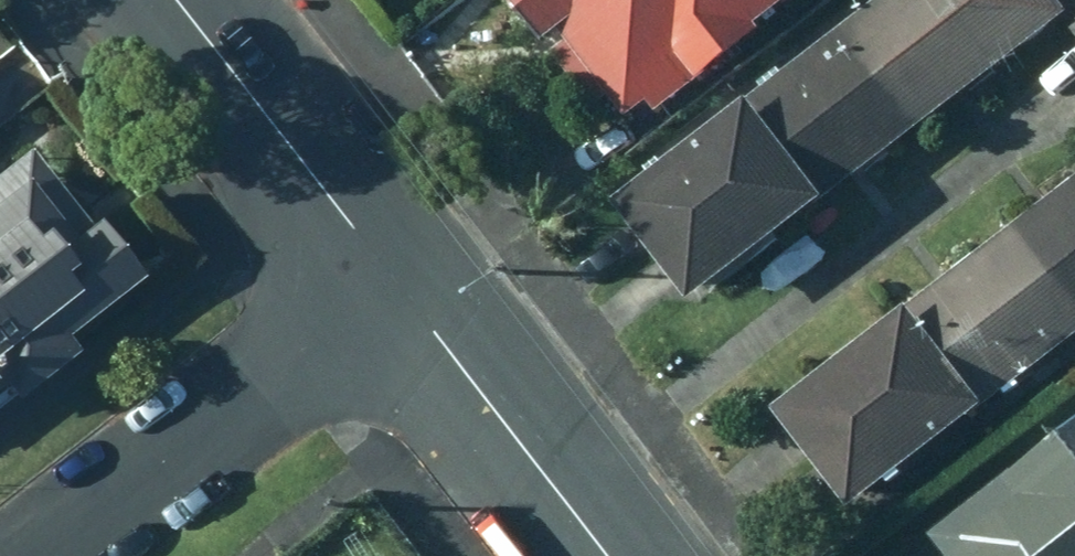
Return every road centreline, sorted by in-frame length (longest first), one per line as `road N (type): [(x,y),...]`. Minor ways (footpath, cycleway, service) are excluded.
road 1 (residential): [(35,555),(392,278)]
road 2 (tertiary): [(174,0),(392,278)]
road 3 (tertiary): [(392,278),(611,555)]

